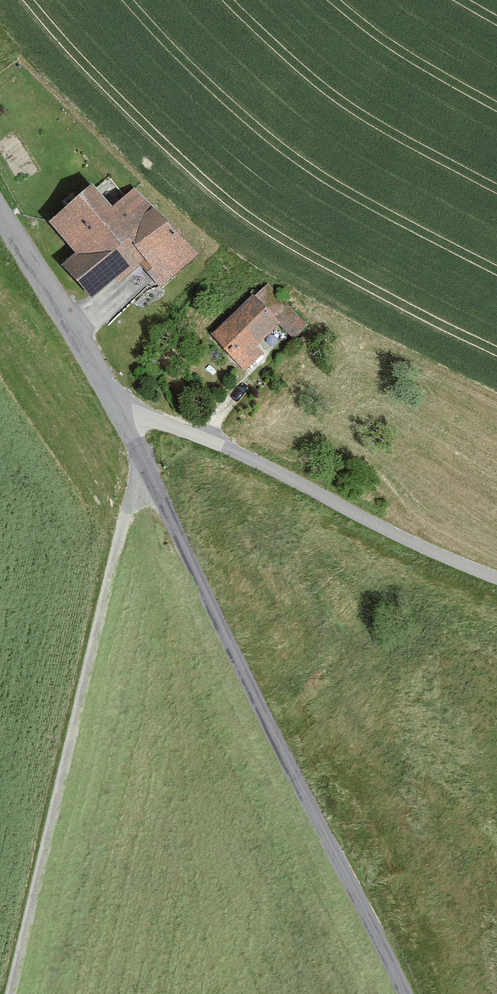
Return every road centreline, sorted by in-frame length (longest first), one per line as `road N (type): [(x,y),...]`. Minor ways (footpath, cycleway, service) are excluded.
road 1 (track): [(402,993),(120,409),(496,579)]
road 2 (track): [(11,993),(141,458)]
road 3 (unclassified): [(0,215),(120,409)]

